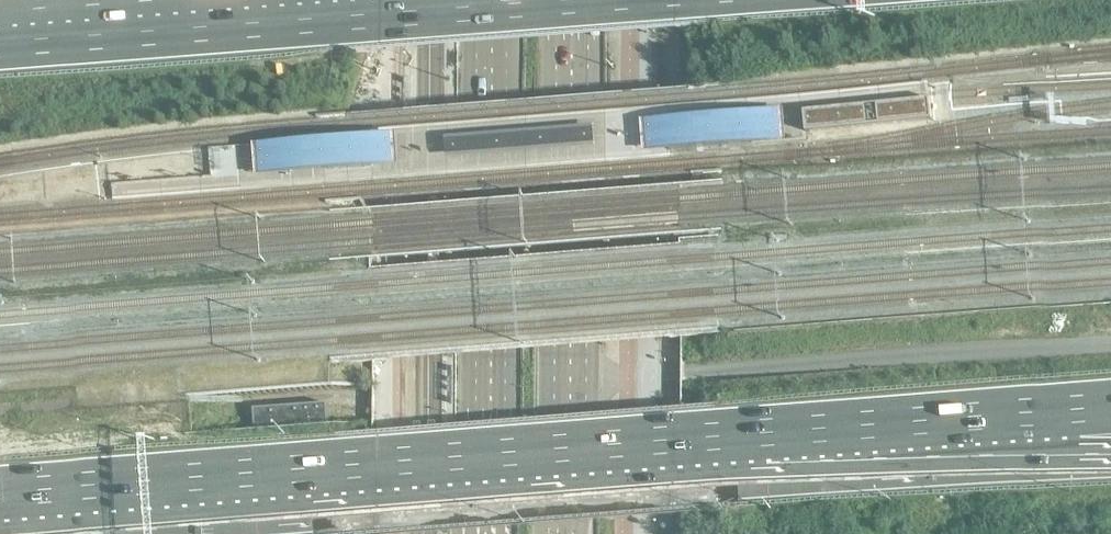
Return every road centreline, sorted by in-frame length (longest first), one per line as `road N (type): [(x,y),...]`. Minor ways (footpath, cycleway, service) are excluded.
road 1 (motorway): [(0,499),(1076,410)]
road 2 (motorway): [(549,533),(1110,490)]
road 3 (secondary): [(564,533),(559,0)]
road 4 (secondary): [(469,0),(474,533)]
road 5 (motorway): [(456,0),(0,36)]

